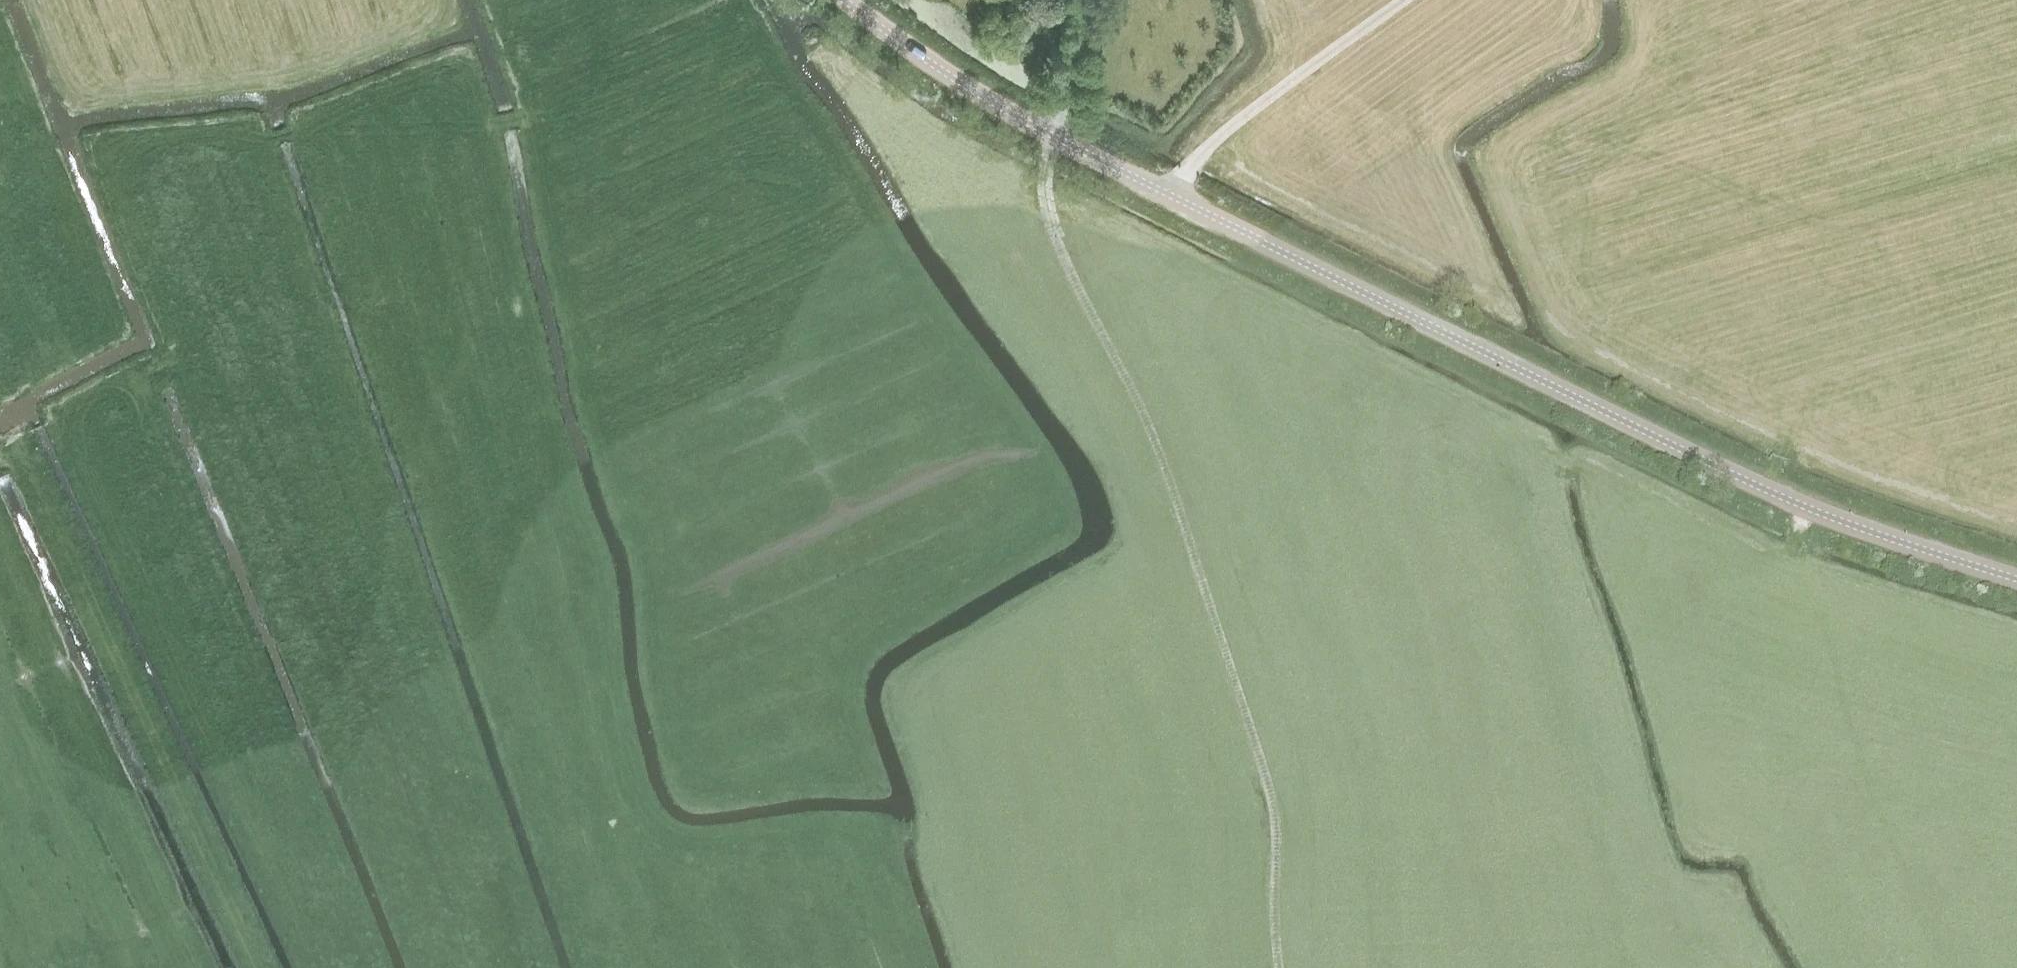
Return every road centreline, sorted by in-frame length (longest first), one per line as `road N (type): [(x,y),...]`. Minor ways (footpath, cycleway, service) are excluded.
road 1 (tertiary): [(2016,579),(1762,490),(1052,139),(963,88),(844,0)]
road 2 (track): [(1052,139),(1051,215),(1060,250),(1148,426),(1266,779),(1277,823),(1278,967)]

